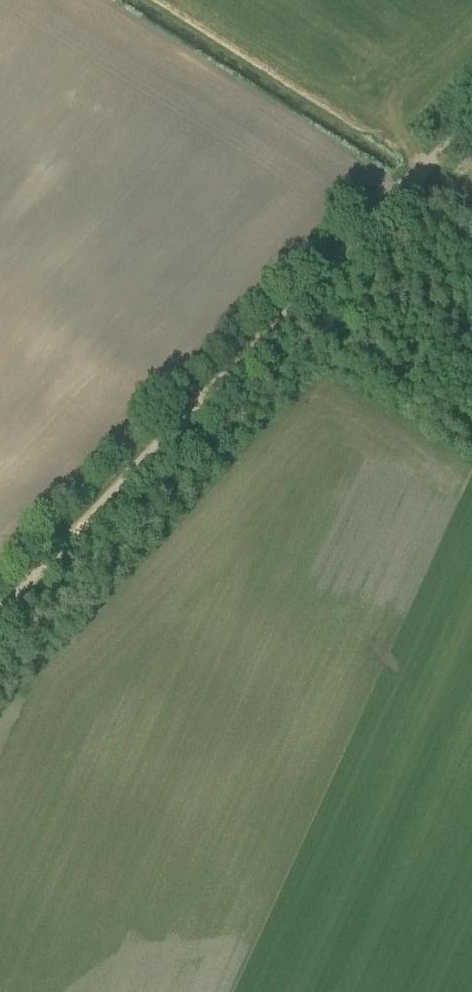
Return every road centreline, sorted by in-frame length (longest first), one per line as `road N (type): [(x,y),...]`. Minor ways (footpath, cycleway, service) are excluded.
road 1 (track): [(0,617),(471,129)]

